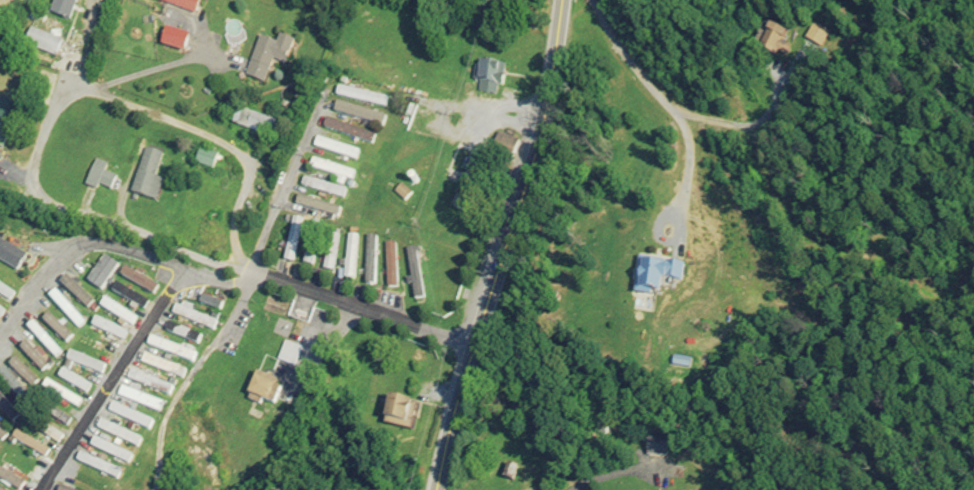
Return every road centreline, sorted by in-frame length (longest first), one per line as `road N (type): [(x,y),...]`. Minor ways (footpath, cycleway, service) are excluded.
road 1 (secondary): [(562,0),(547,111),(438,489)]
road 2 (residential): [(474,348),(232,259),(0,193)]
road 3 (residential): [(252,268),(242,282),(227,281),(81,243),(45,271),(0,334)]
road 4 (residential): [(41,489),(185,269)]
road 5 (residential): [(676,223),(688,146),(680,121),(591,0)]
road 6 (residential): [(323,83),(252,268)]

